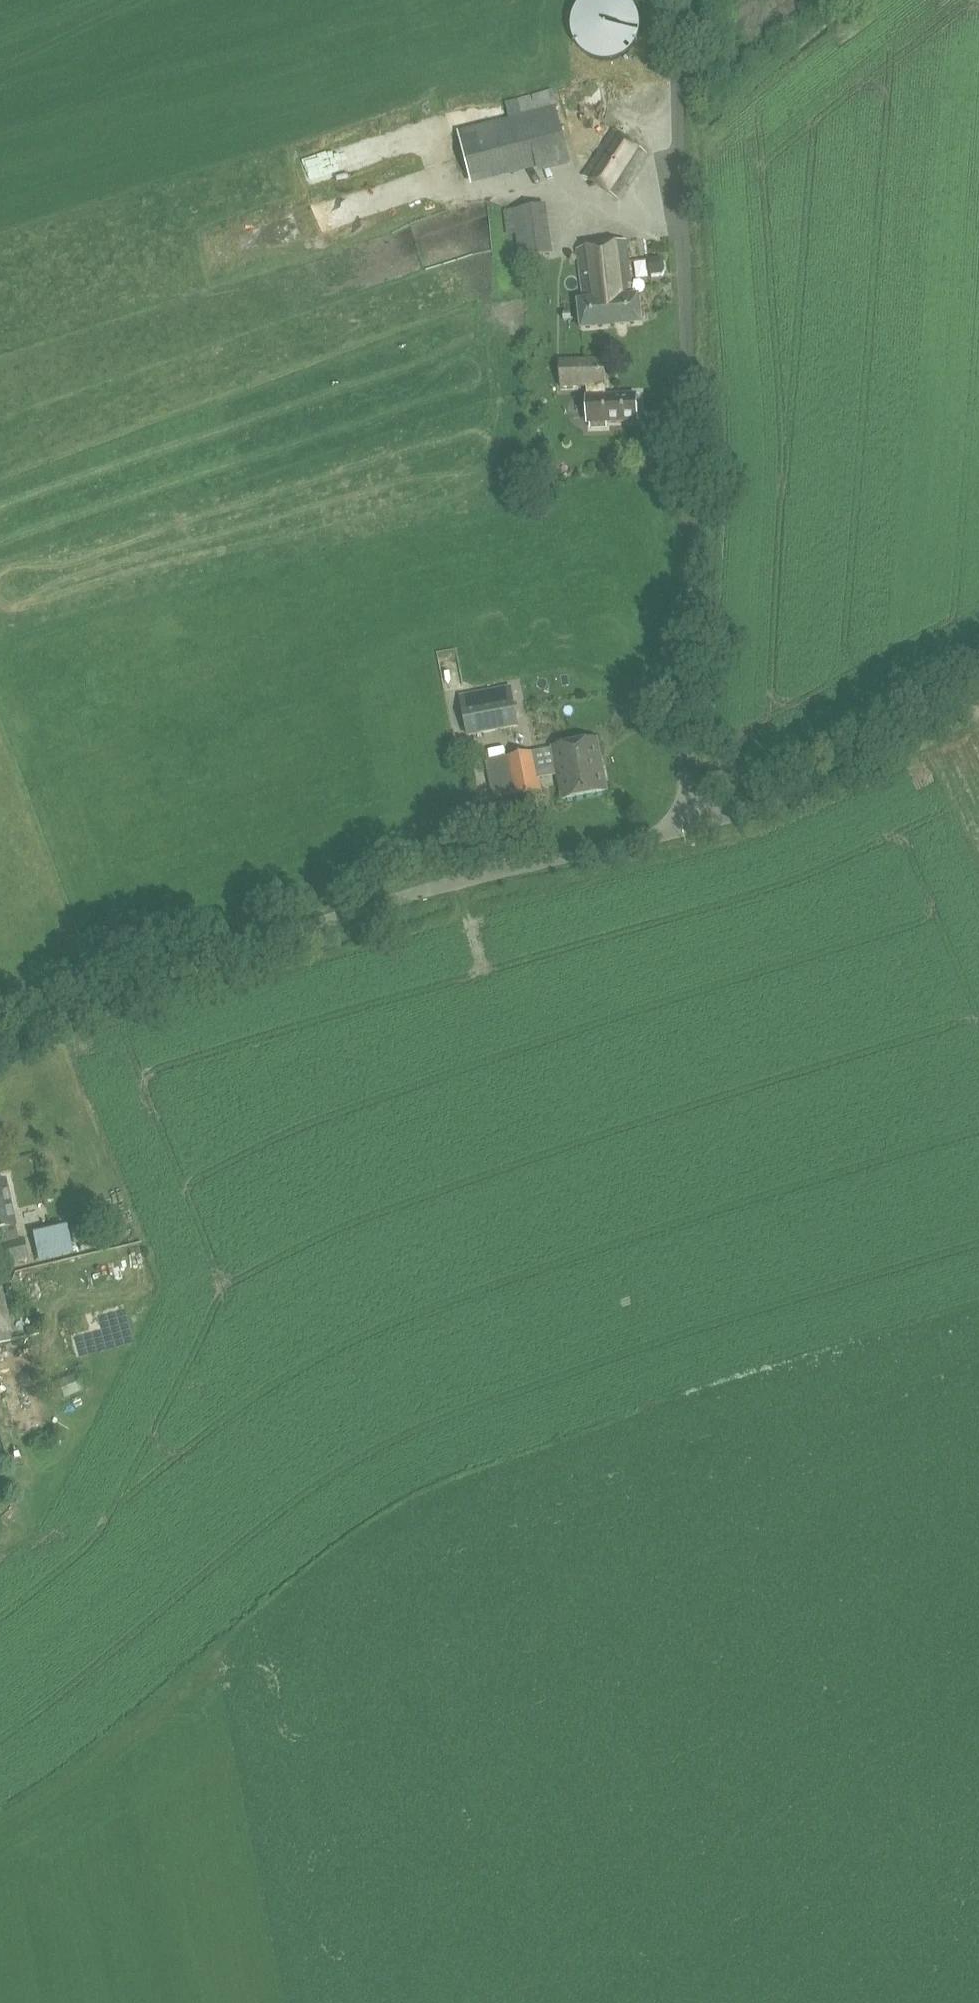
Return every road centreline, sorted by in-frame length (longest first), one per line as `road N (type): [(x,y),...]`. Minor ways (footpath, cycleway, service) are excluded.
road 1 (unclassified): [(688,827),(681,0)]
road 2 (unclassified): [(0,1046),(60,1016),(356,912),(688,827)]
road 3 (unclassified): [(688,827),(794,790),(978,697)]

